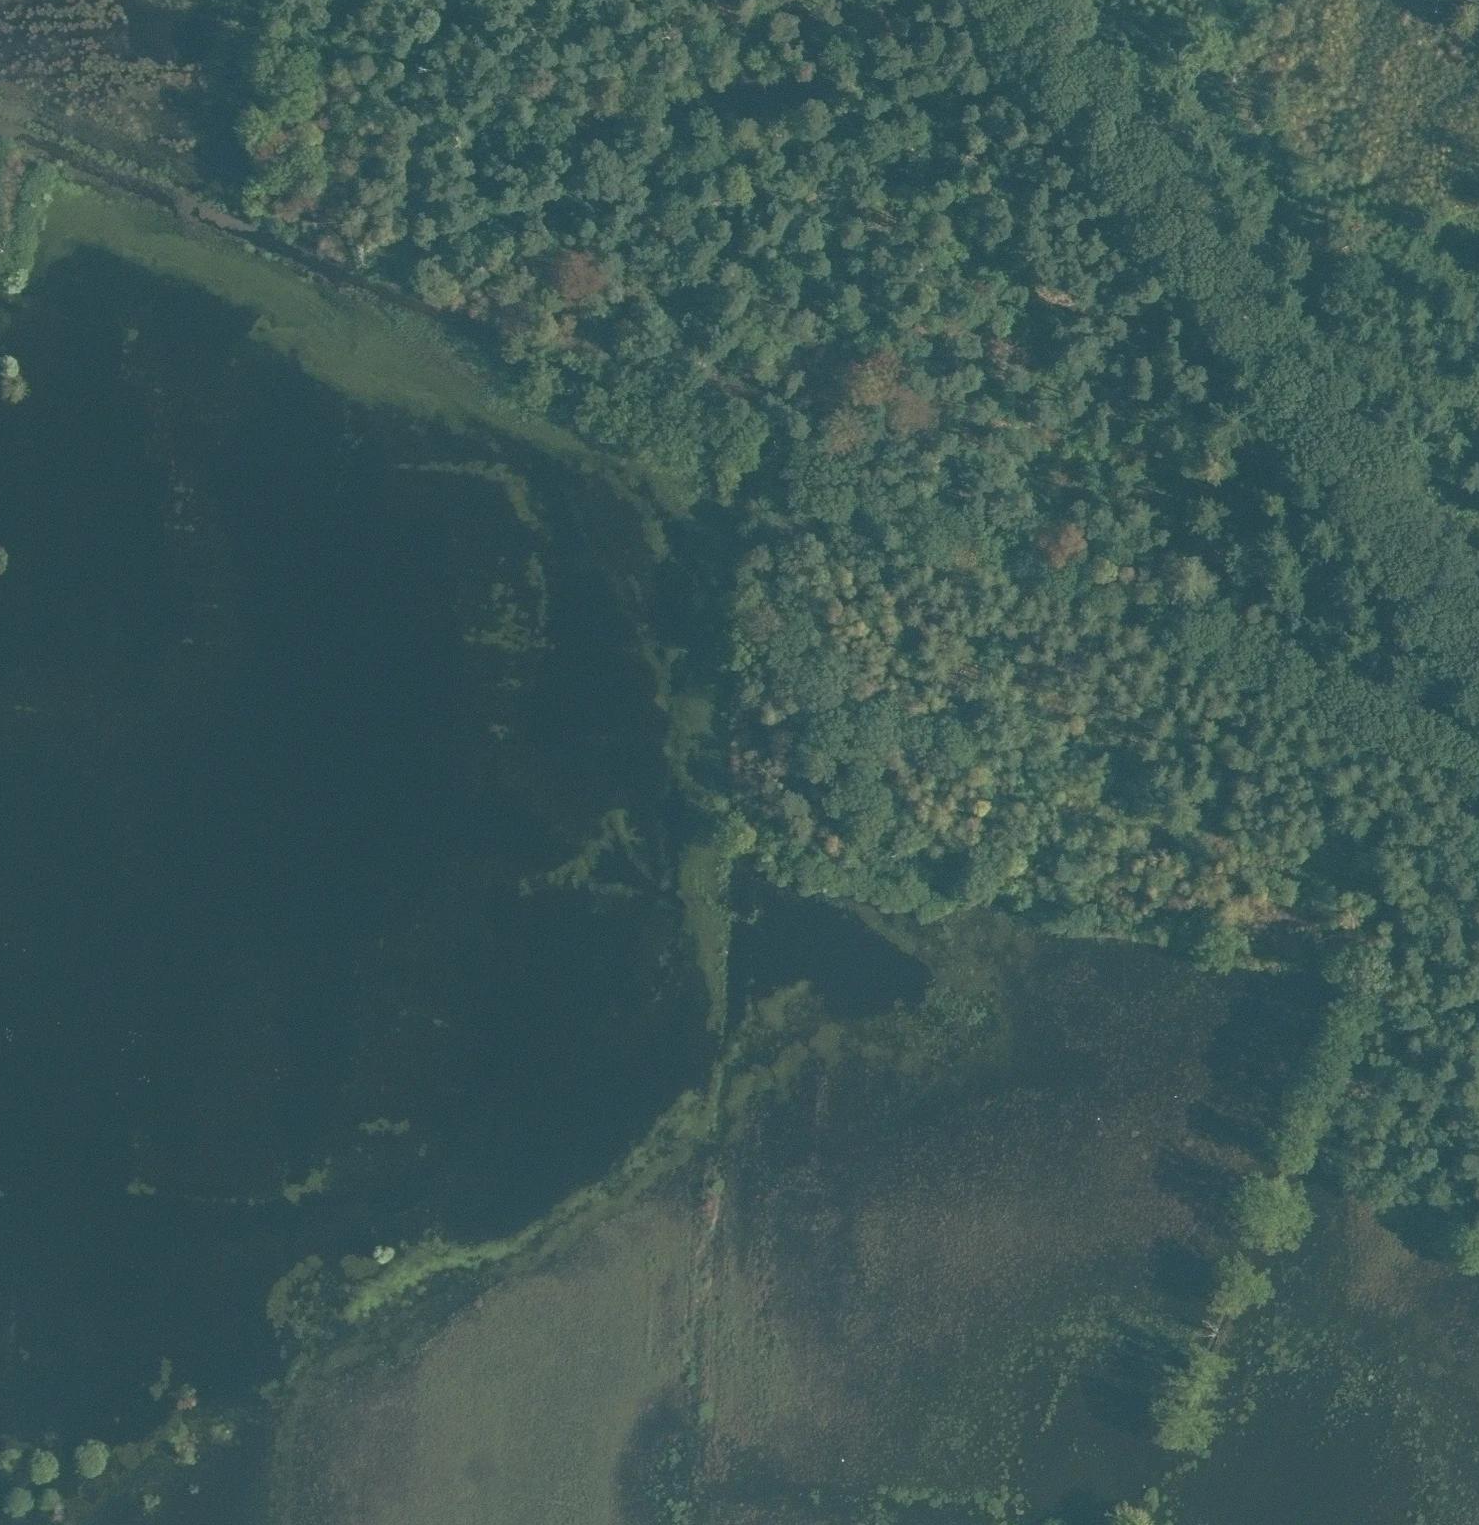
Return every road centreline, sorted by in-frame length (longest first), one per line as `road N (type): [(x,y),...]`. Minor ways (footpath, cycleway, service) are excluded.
road 1 (track): [(1478,658),(1020,0)]

